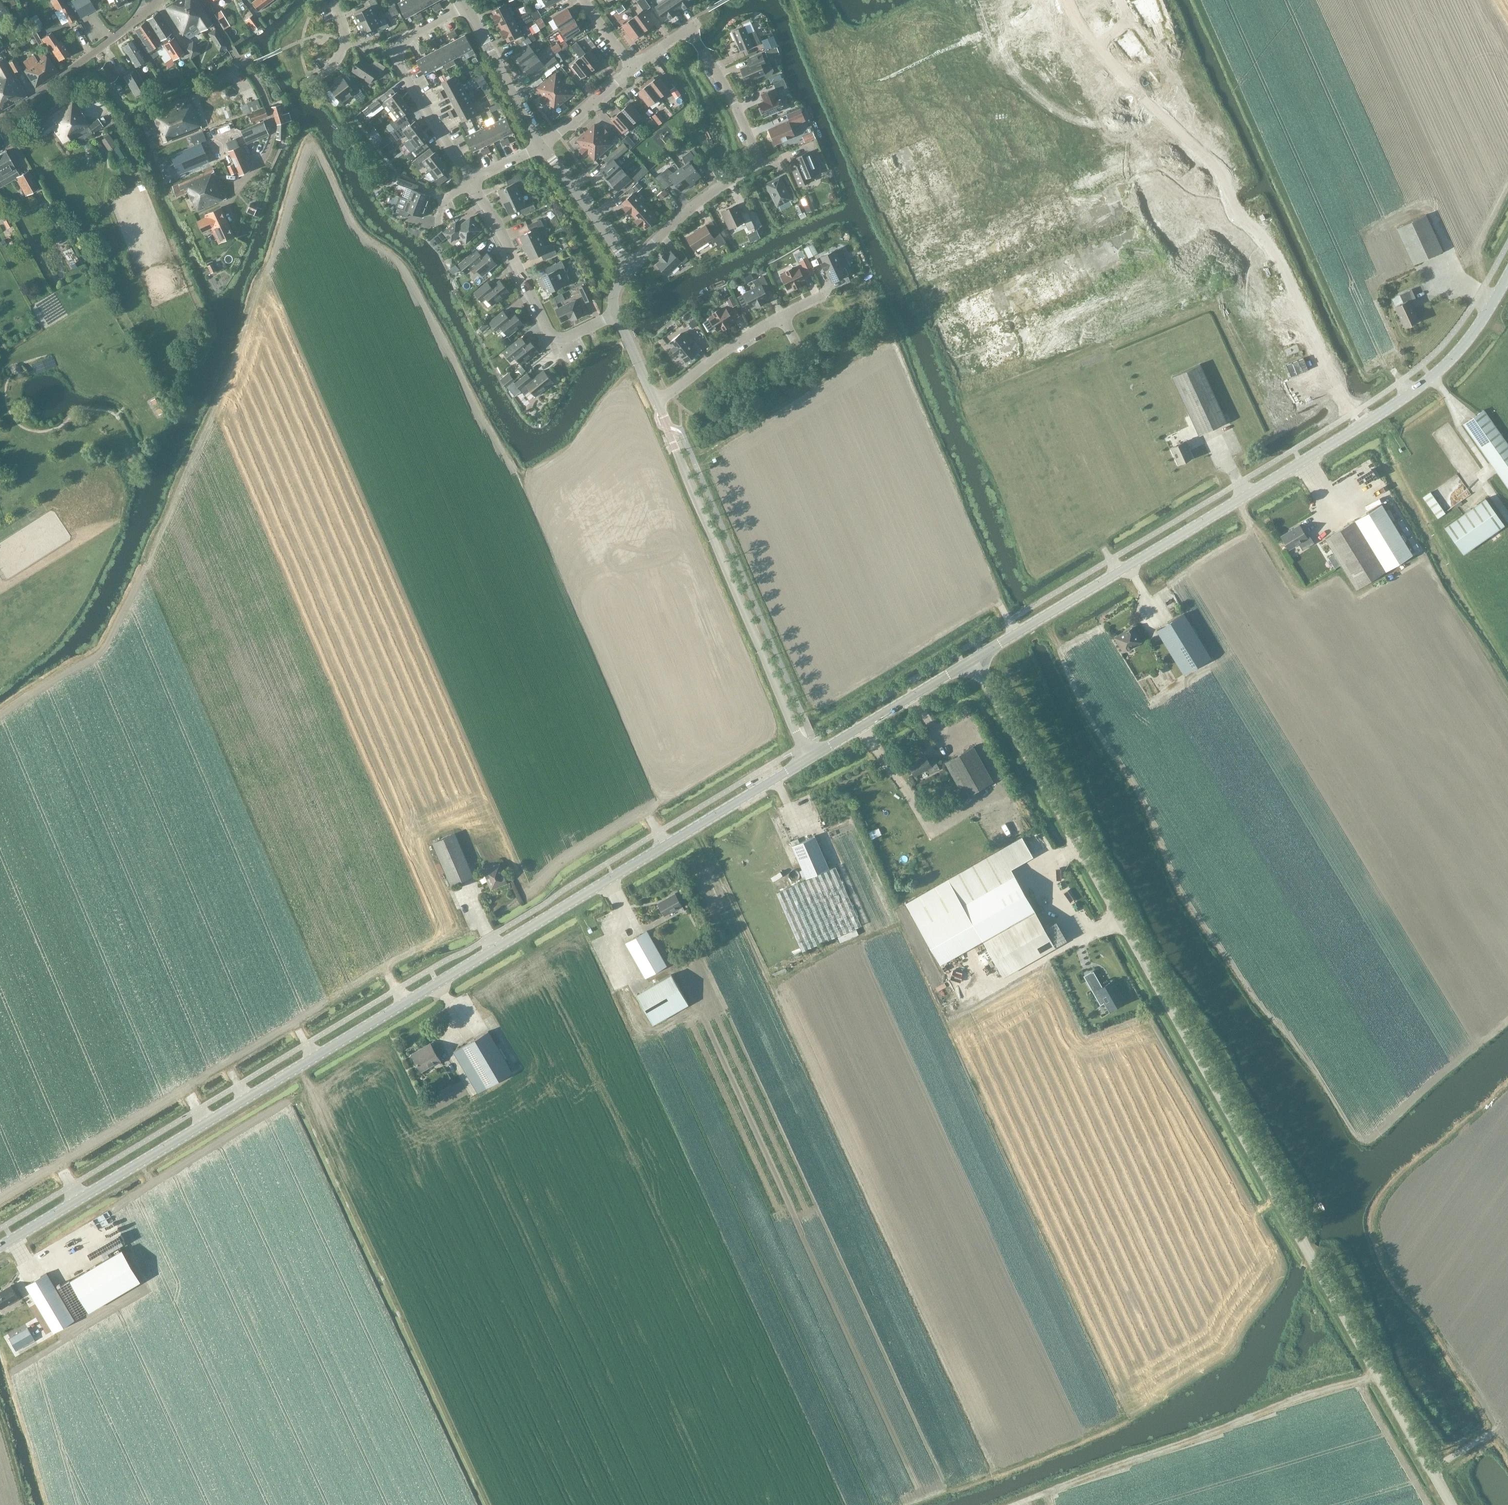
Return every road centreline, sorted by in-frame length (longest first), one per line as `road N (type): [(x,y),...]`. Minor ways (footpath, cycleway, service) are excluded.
road 1 (unclassified): [(1445,1504),(975,662)]
road 2 (tertiary): [(0,1247),(808,758)]
road 3 (residential): [(1053,0),(888,74),(969,276),(1014,247),(1041,119),(1091,44)]
road 4 (residential): [(1091,44),(1214,161),(1358,429)]
road 5 (tertiary): [(975,662),(1358,429)]
road 6 (unclassified): [(808,758),(655,403)]
road 7 (residential): [(628,265),(759,158),(695,37)]
road 8 (residential): [(616,313),(552,335),(471,175)]
road 9 (tertiary): [(1358,429),(1453,359),(1507,281)]
road 10 (residential): [(655,403),(782,314),(832,294)]
road 11 (residential): [(0,118),(159,0)]
road 12 (tertiary): [(808,758),(975,662)]
road 13 (residential): [(541,145),(466,4)]
road 14 (residential): [(628,265),(541,145)]
road 15 (residential): [(471,175),(397,66),(398,55)]
road 16 (residential): [(245,68),(274,124),(264,159),(236,192)]
road 17 (residential): [(541,145),(633,67)]

